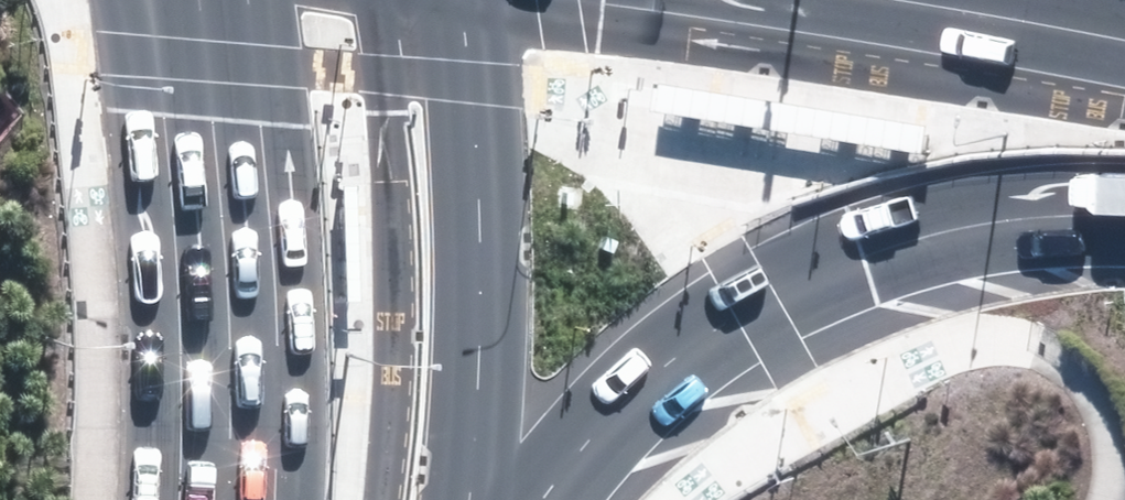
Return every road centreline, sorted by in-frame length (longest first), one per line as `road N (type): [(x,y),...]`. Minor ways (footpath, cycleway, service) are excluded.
road 1 (motorway): [(1124,227),(989,235),(877,267),(771,315),(714,345),(646,403),(591,453),(557,499)]
road 2 (primary): [(460,0),(496,232),(482,499)]
road 3 (primary): [(275,499),(282,377),(245,0)]
road 4 (motorway): [(1124,47),(865,0)]

